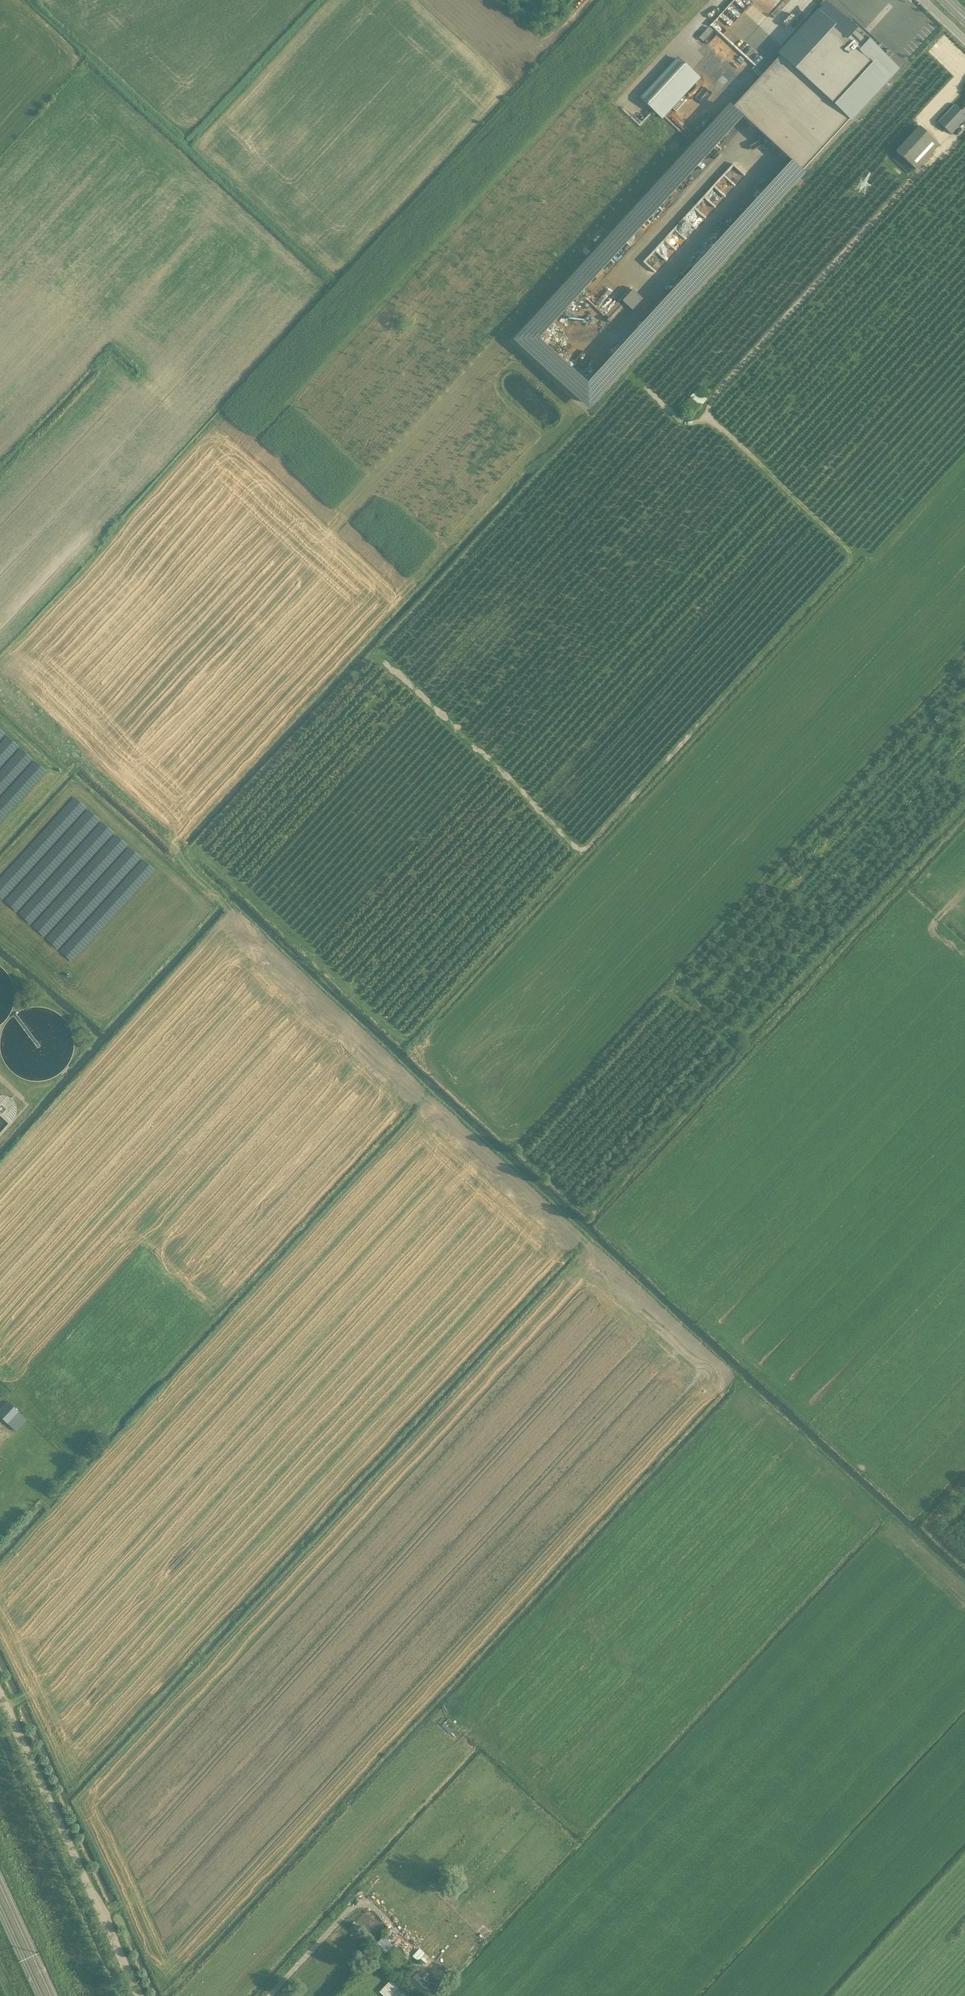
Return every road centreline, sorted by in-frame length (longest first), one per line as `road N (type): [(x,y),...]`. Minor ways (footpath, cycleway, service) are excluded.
road 1 (unclassified): [(138,1995),(0,1698)]

